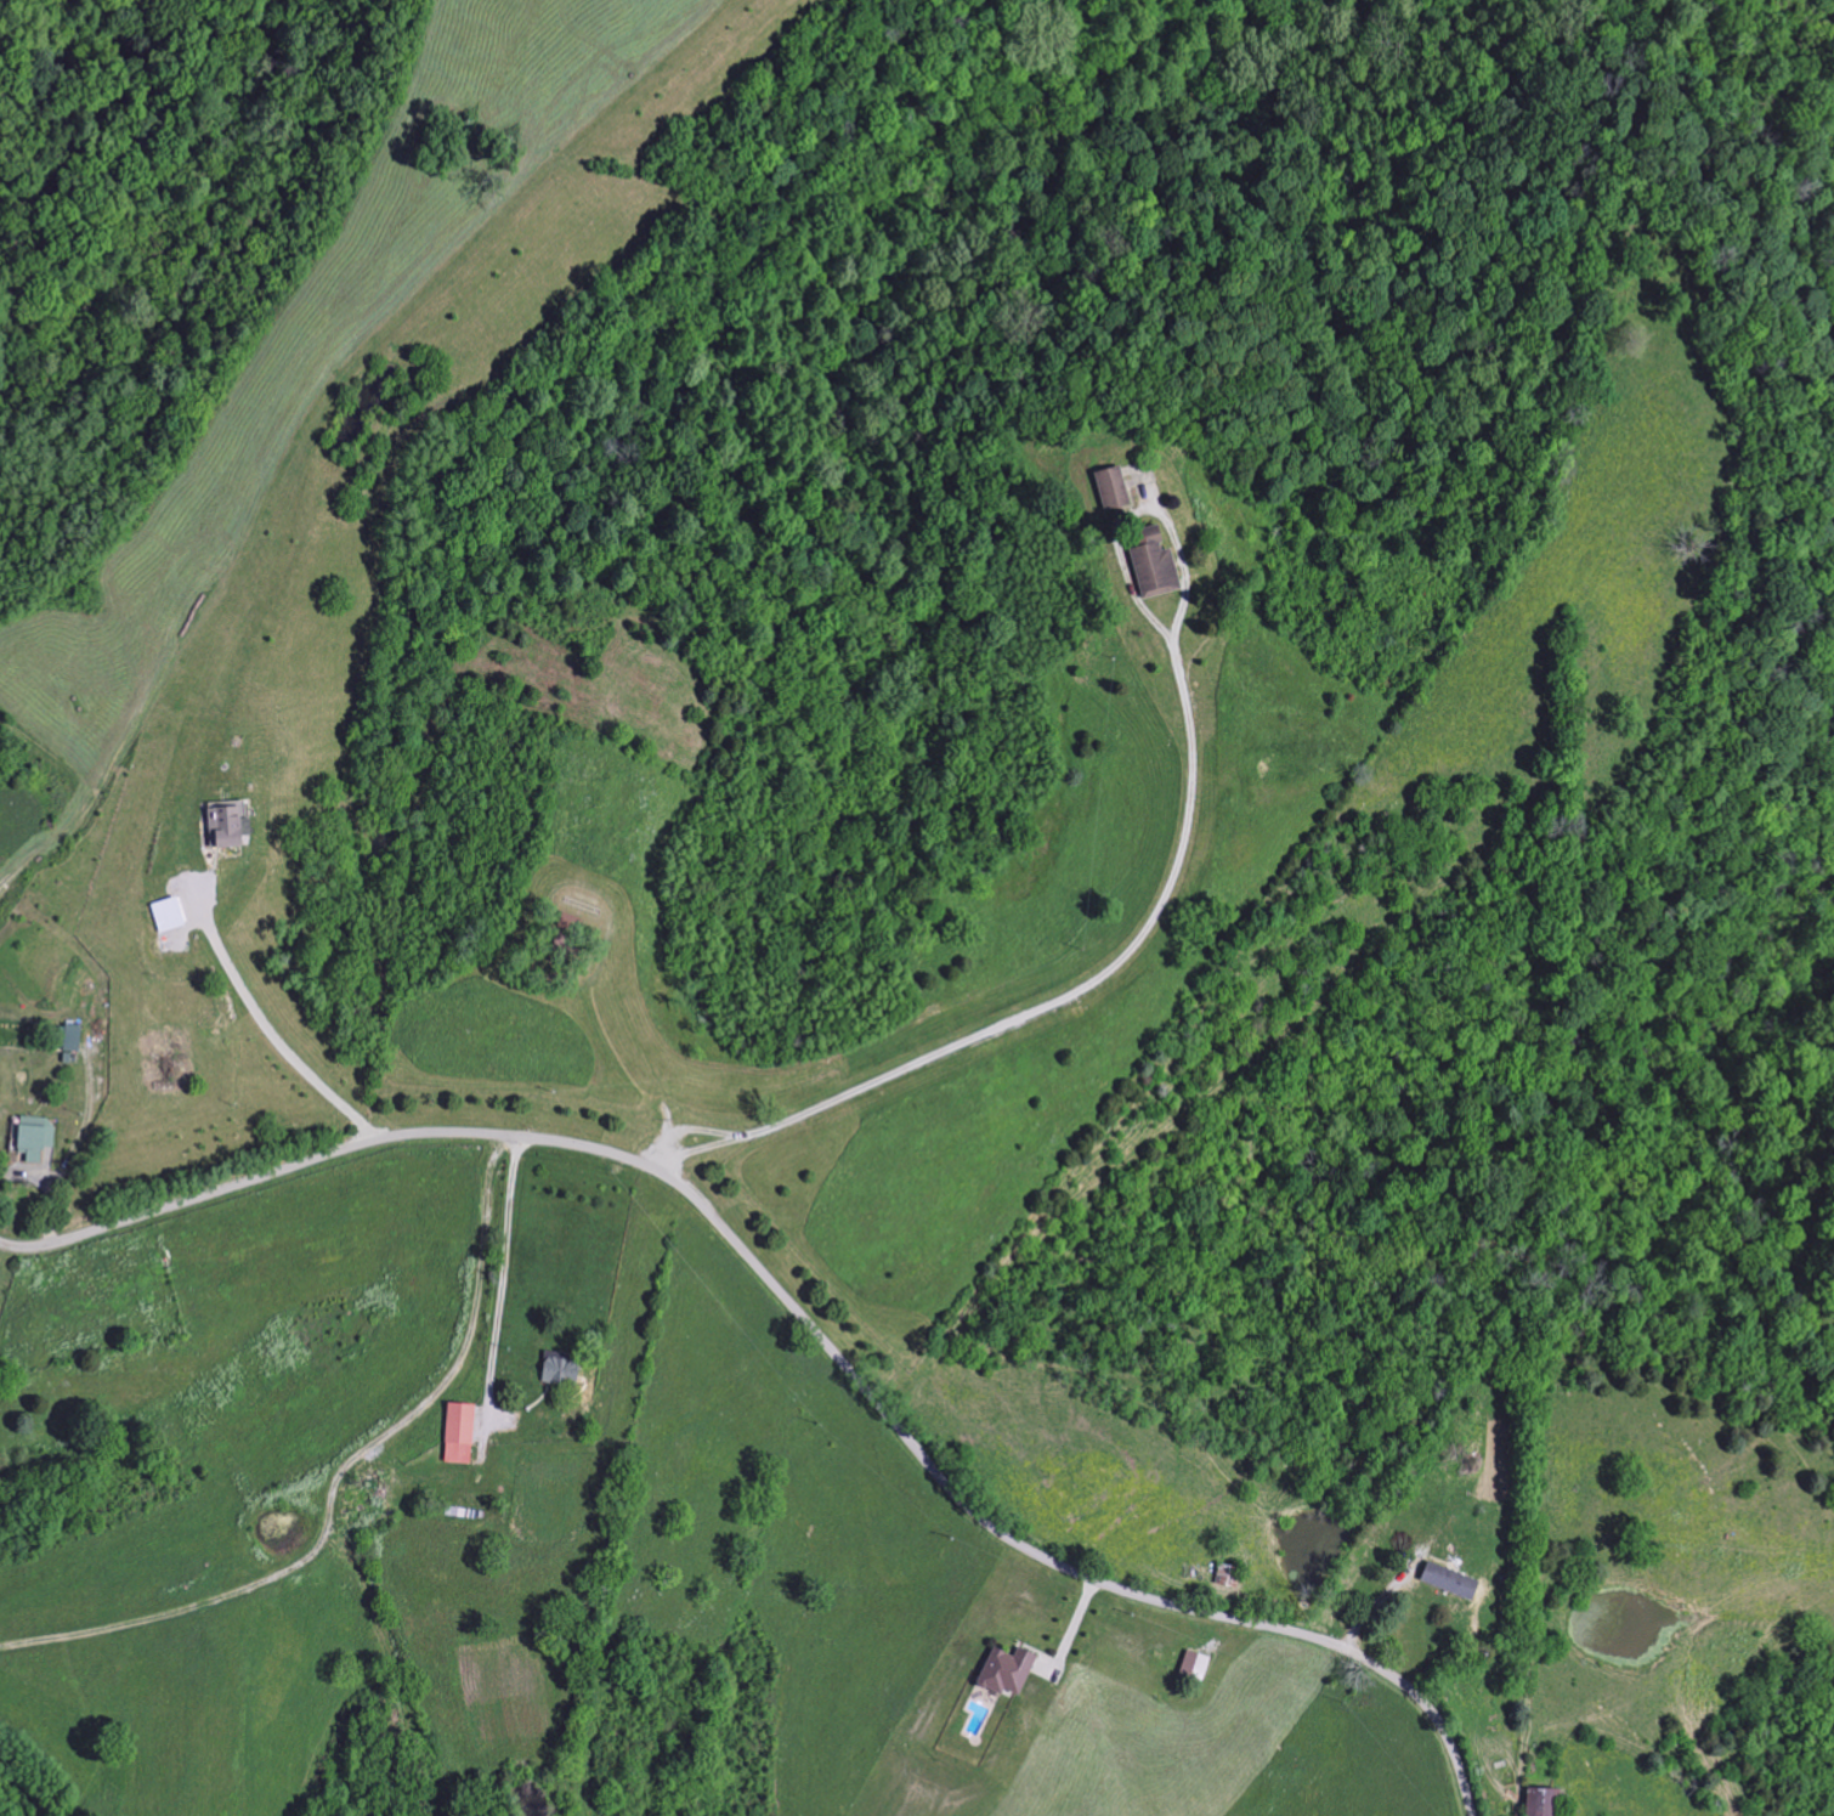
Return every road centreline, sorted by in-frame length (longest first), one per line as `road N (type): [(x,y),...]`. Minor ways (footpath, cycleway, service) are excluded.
road 1 (residential): [(0,1246),(57,1245),(406,1138),(517,1139),(643,1167),(708,1216),(985,1524),(1099,1585),(1289,1634),(1383,1673),(1439,1727),(1472,1815)]

